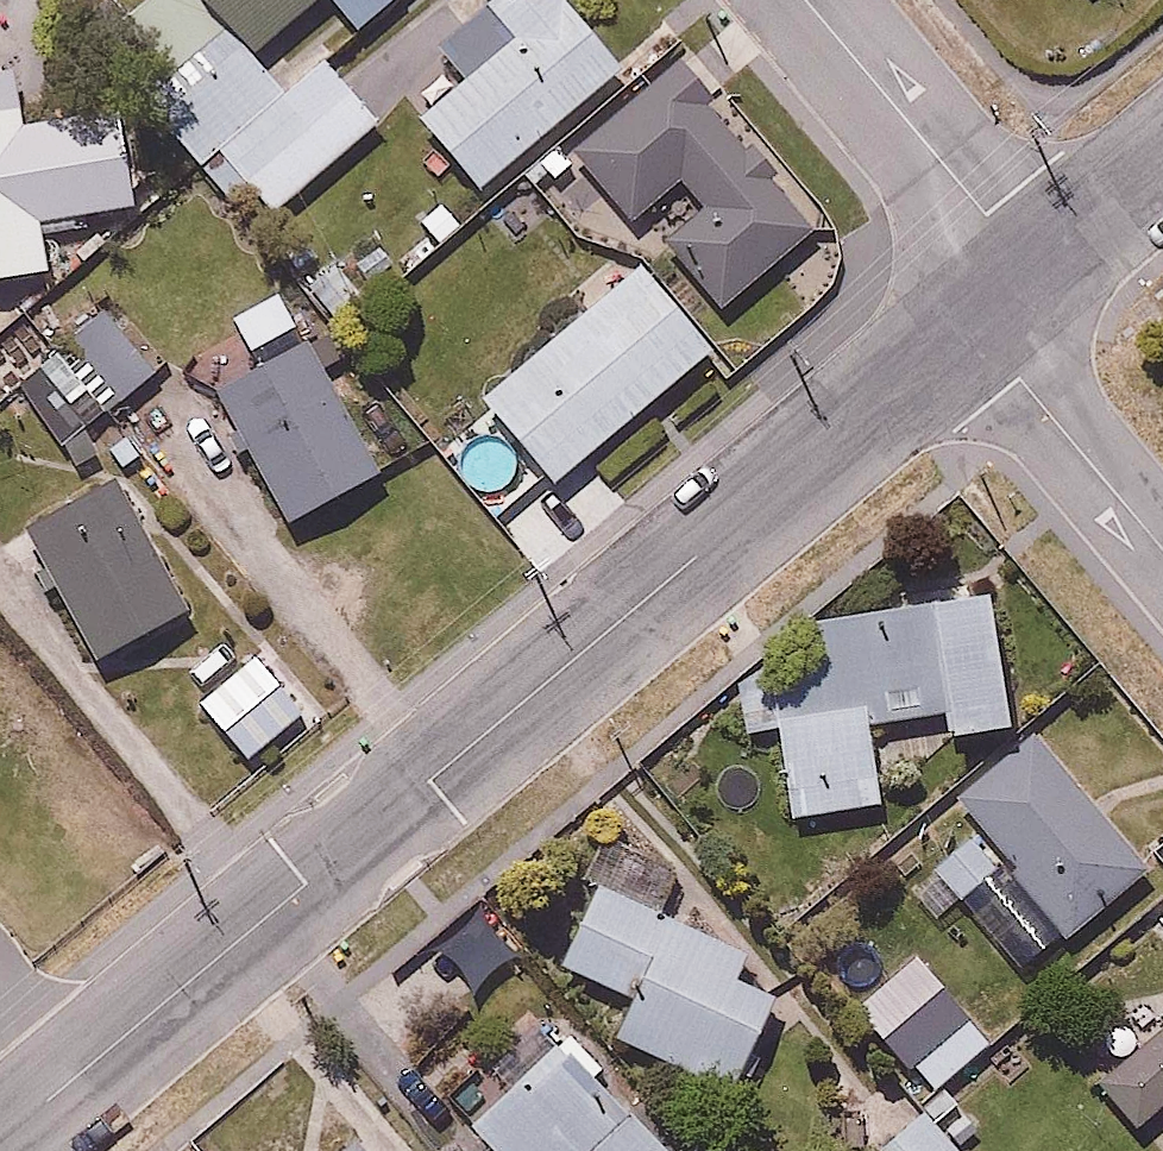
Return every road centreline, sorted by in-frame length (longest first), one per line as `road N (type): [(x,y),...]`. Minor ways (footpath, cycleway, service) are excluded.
road 1 (residential): [(973,324),(0,1137)]
road 2 (residential): [(1034,269),(807,0)]
road 3 (residential): [(973,324),(1162,553)]
road 4 (residential): [(1162,164),(1034,269)]

